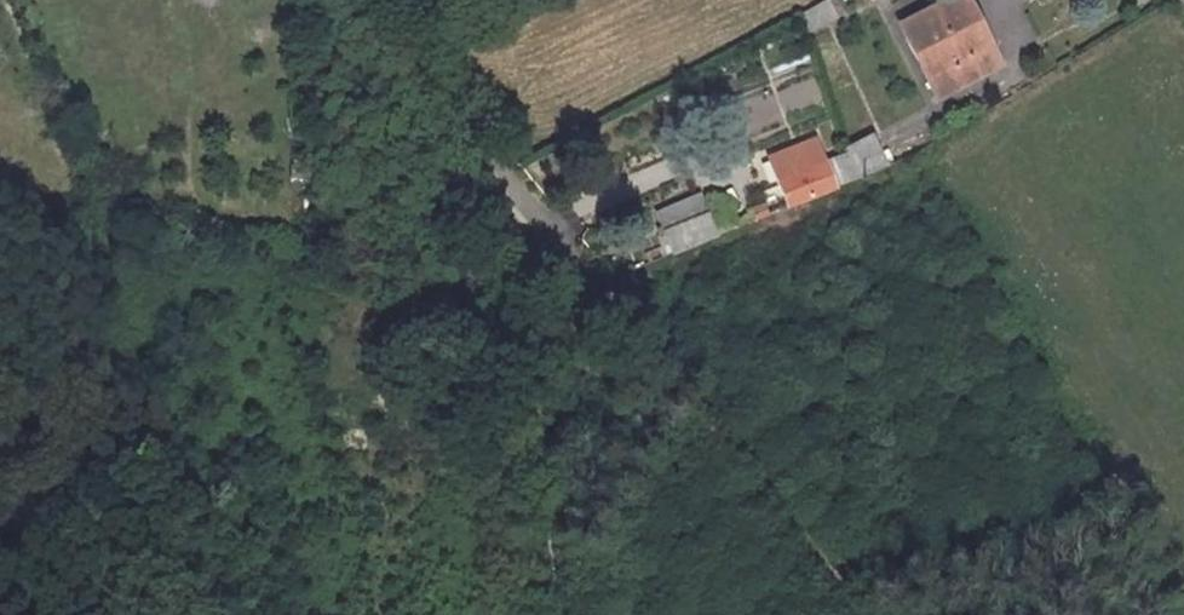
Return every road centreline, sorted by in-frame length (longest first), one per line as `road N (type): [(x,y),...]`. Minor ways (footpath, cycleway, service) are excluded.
road 1 (track): [(0,244),(75,235),(306,284),(392,312),(440,307),(544,223)]
road 2 (track): [(606,294),(744,447),(868,614)]
road 3 (residential): [(363,0),(606,294)]

